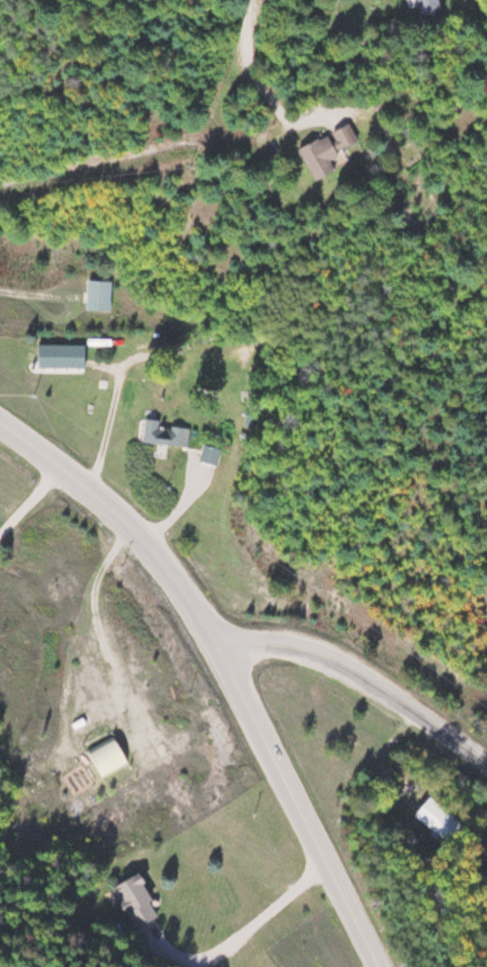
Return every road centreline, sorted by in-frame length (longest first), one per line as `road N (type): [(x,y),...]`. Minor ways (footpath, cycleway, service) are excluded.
road 1 (tertiary): [(381,966),(220,650),(171,572),(129,521),(0,418)]
road 2 (residential): [(220,650),(296,650),(327,661),(375,684),(486,764)]

